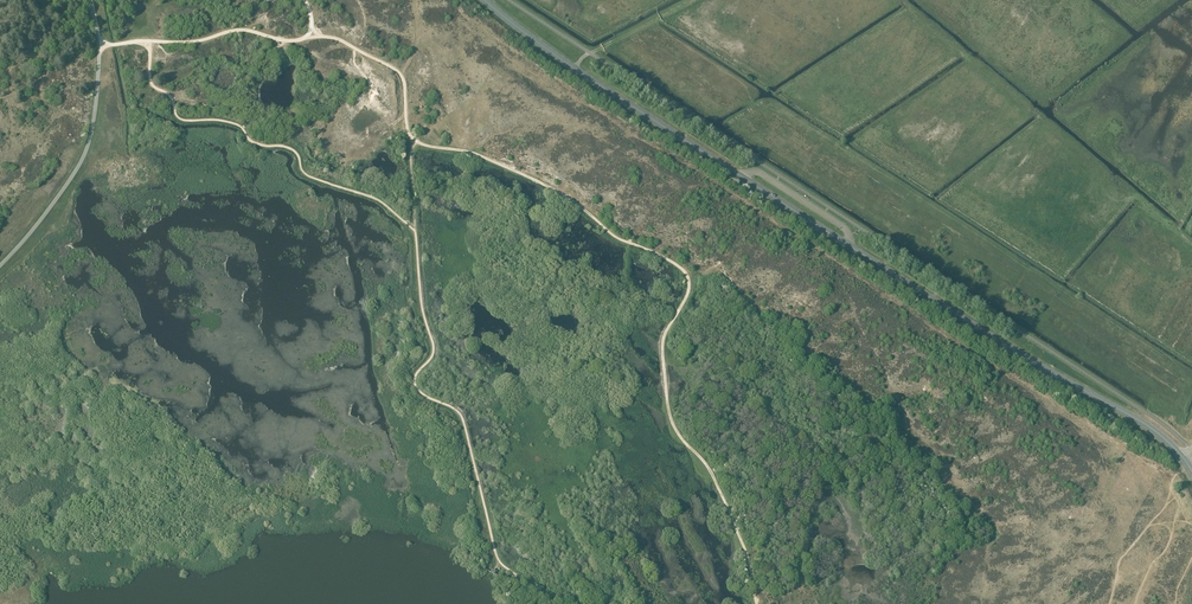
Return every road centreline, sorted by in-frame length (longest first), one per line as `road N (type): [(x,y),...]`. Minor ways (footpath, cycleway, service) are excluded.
road 1 (secondary): [(1183,460),(1141,422),(927,296),(581,72),(484,0)]
road 2 (track): [(576,68),(689,0)]

